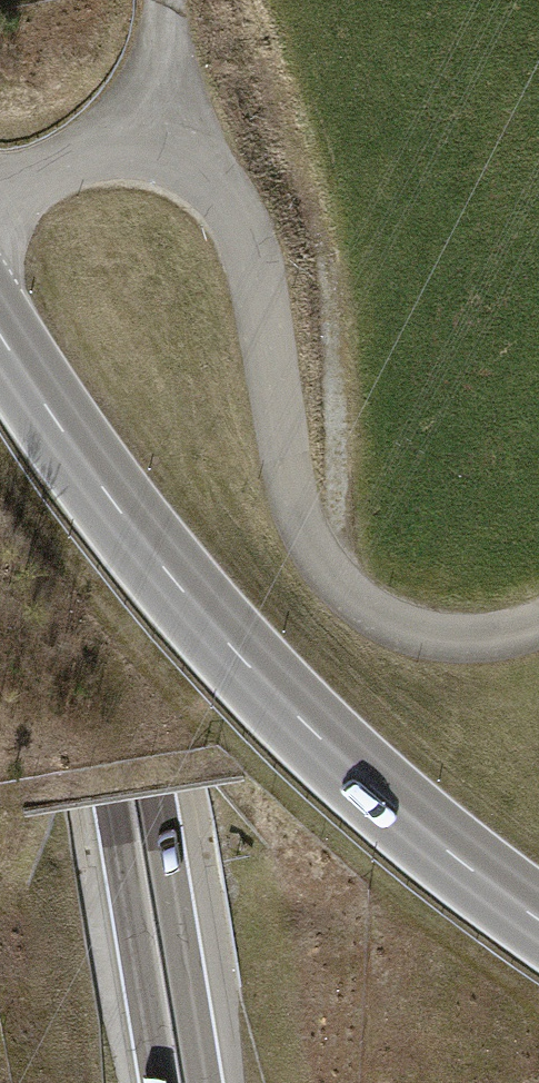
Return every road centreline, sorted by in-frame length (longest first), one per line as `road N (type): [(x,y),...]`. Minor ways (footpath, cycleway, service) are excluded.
road 1 (trunk): [(204,1082),(25,0)]
road 2 (trunk): [(314,1082),(187,0)]
road 3 (trunk): [(0,114),(160,1082)]
road 4 (track): [(538,622),(460,640),(403,626),(359,600),(315,545),(293,487),(256,271),(234,214),(155,138),(0,207)]
road 5 (primary): [(0,337),(196,613),(339,760),(538,922)]
road 6 (track): [(248,0),(326,241),(335,313),(338,574)]
road 7 (track): [(155,138),(156,0)]

